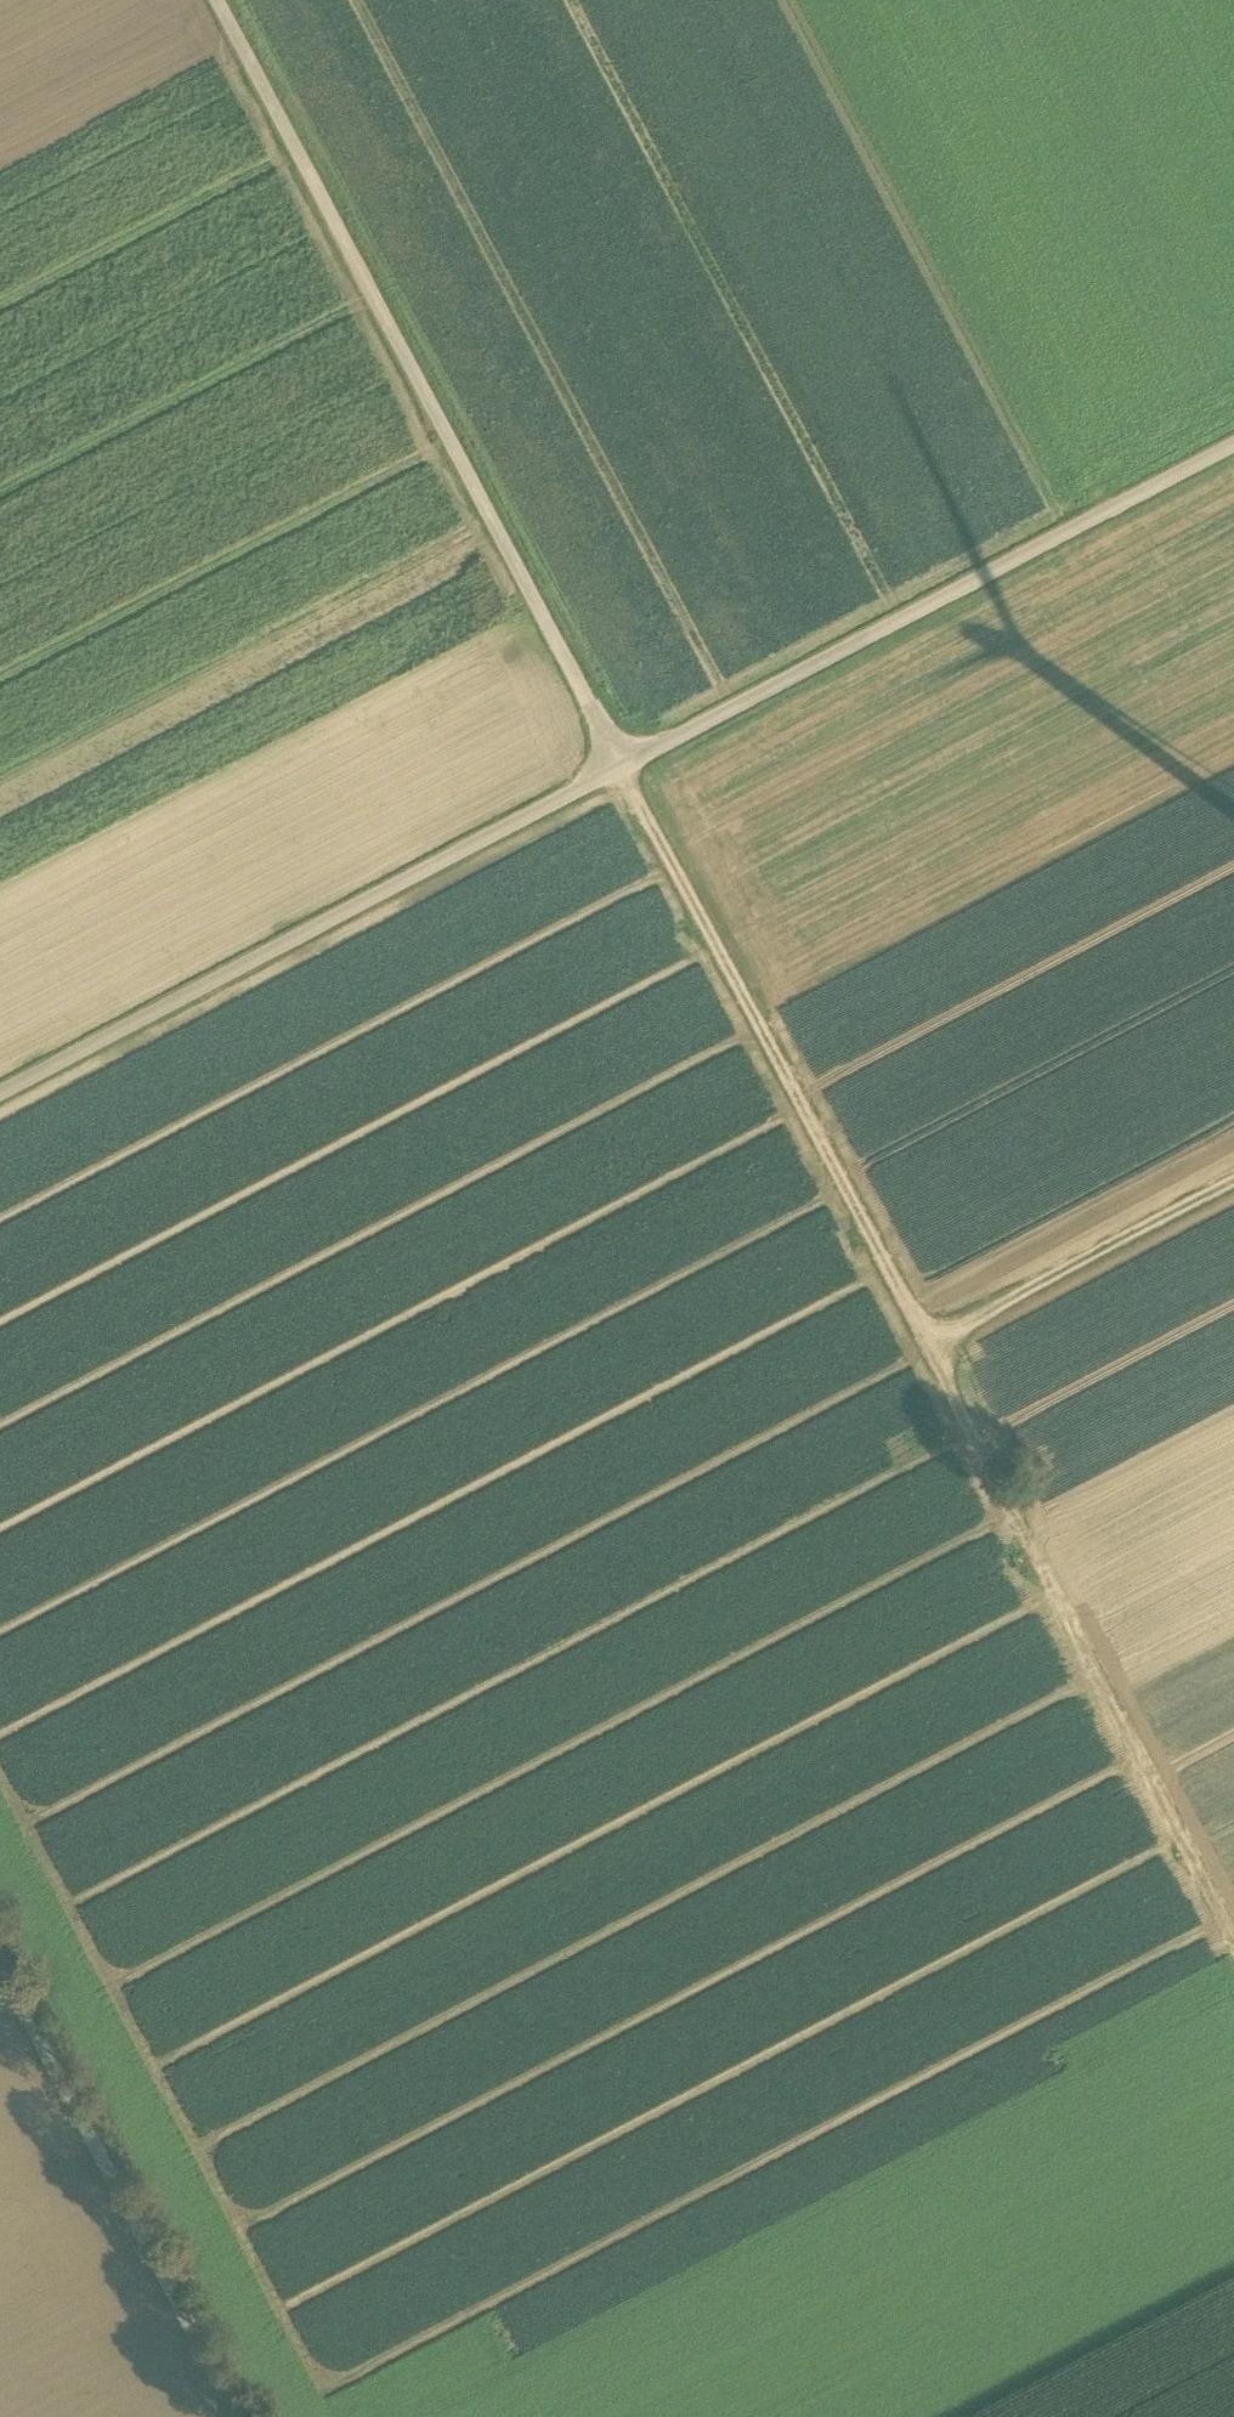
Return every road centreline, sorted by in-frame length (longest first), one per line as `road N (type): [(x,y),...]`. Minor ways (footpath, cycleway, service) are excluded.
road 1 (track): [(216,0),(1233,1935)]
road 2 (track): [(0,1093),(1233,442)]
road 3 (track): [(239,2416),(0,1964)]

